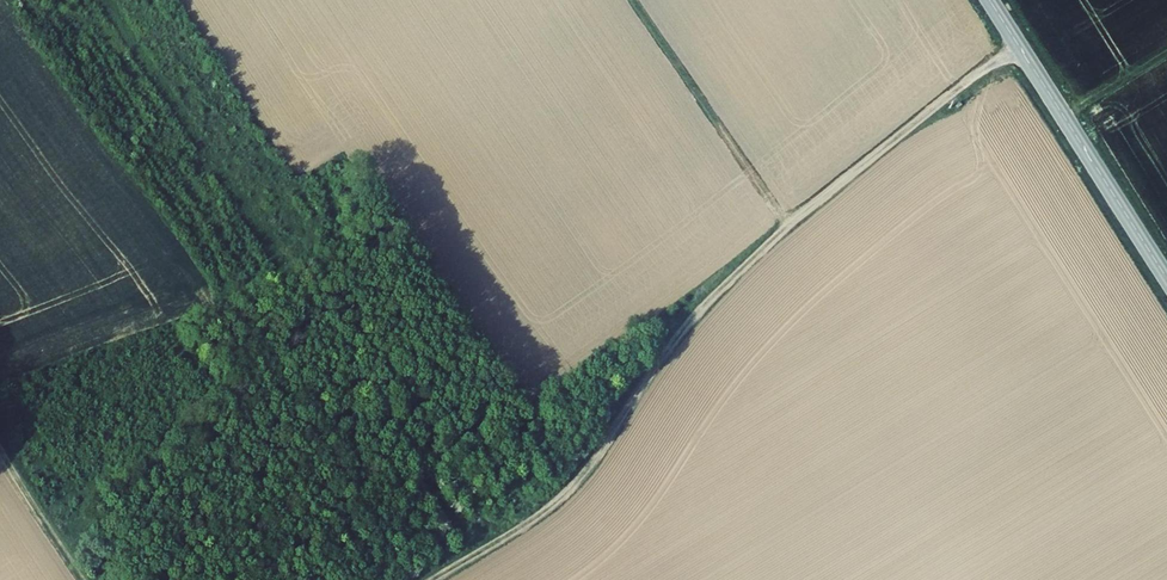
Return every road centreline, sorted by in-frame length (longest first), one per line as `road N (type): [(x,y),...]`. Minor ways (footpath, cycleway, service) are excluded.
road 1 (track): [(434,579),(552,507),(695,314),(787,224),(1017,43)]
road 2 (tertiary): [(1166,279),(989,0)]
road 3 (track): [(787,224),(634,0)]
road 4 (track): [(85,579),(0,451)]
road 5 (track): [(1065,119),(1166,55)]

